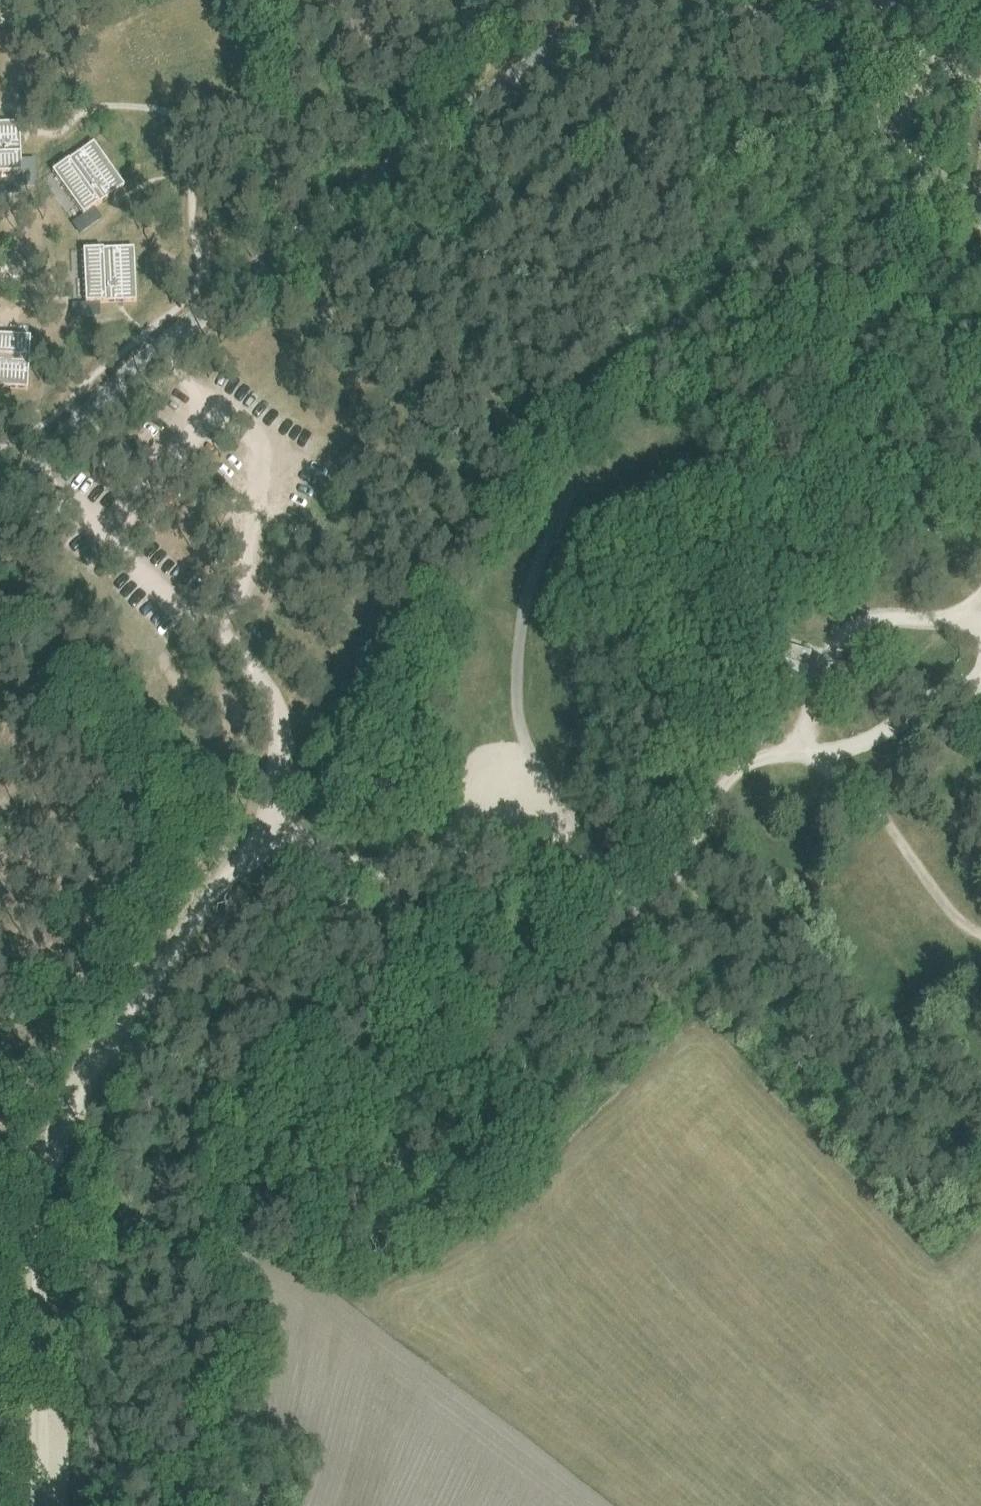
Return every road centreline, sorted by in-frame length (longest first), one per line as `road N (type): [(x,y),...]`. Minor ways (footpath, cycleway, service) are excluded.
road 1 (track): [(582,836),(514,828),(426,868),(378,876),(282,837),(254,844),(230,870),(93,1081),(61,1146),(44,1211),(38,1292),(48,1505)]
road 2 (track): [(873,3),(927,67),(907,109),(908,149),(980,228)]

